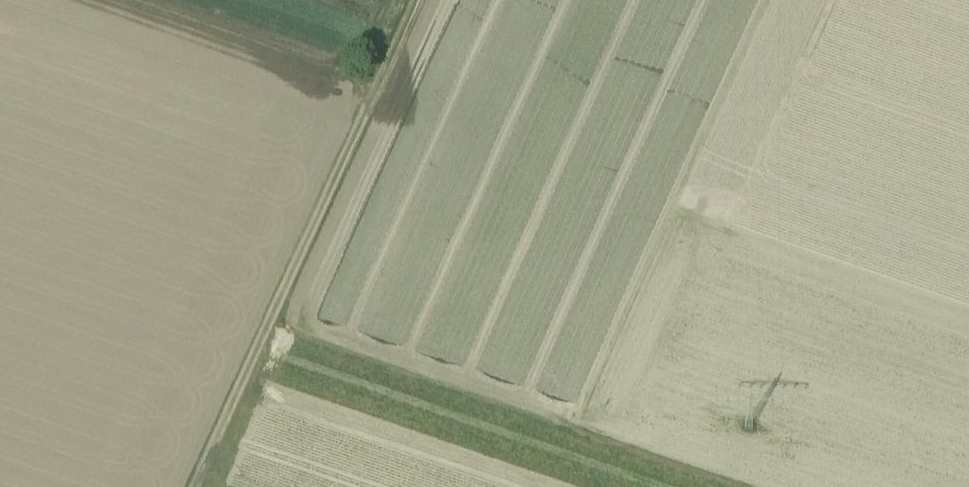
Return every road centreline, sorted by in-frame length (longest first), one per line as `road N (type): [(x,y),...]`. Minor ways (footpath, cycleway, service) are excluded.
road 1 (track): [(414,0),(195,486)]

